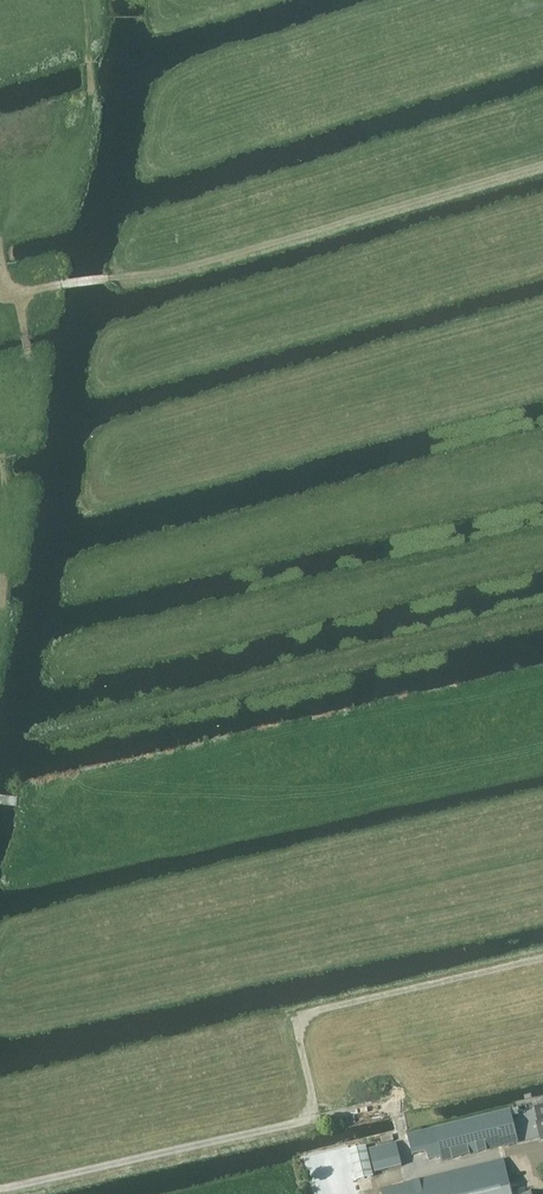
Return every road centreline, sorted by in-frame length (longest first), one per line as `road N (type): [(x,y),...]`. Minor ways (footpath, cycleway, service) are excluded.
road 1 (track): [(13,290),(178,269),(542,164)]
road 2 (track): [(0,624),(2,455),(29,352),(0,252)]
road 3 (track): [(311,1119),(294,1027),(306,1015),(542,959)]
road 4 (track): [(311,1119),(0,1187)]
road 5 (track): [(409,1174),(390,1106),(311,1119)]

